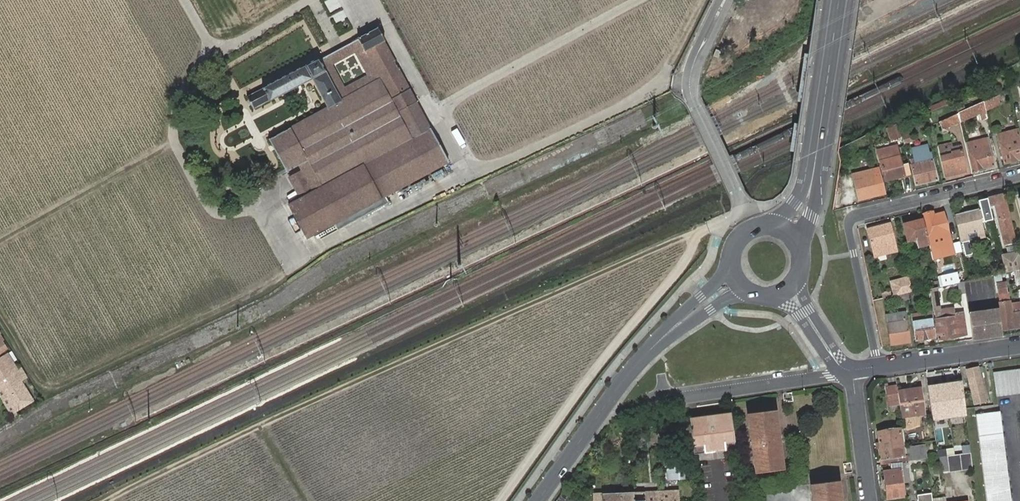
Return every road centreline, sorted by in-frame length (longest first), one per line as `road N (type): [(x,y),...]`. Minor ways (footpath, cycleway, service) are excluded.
road 1 (track): [(96,500),(708,226),(726,233)]
road 2 (track): [(0,316),(47,389),(264,287),(296,258)]
road 3 (track): [(698,230),(690,256),(500,500)]
road 4 (residential): [(877,366),(850,224),(855,216),(1019,176)]
road 5 (tertiary): [(784,227),(817,196),(845,0)]
road 6 (track): [(174,145),(0,243)]
road 7 (residential): [(853,370),(705,395),(657,391)]
road 8 (tertiary): [(539,500),(629,386)]
road 9 (residential): [(877,366),(1019,345)]
road 10 (residential): [(853,370),(868,500)]
road 11 (tertiary): [(644,363),(738,280)]

